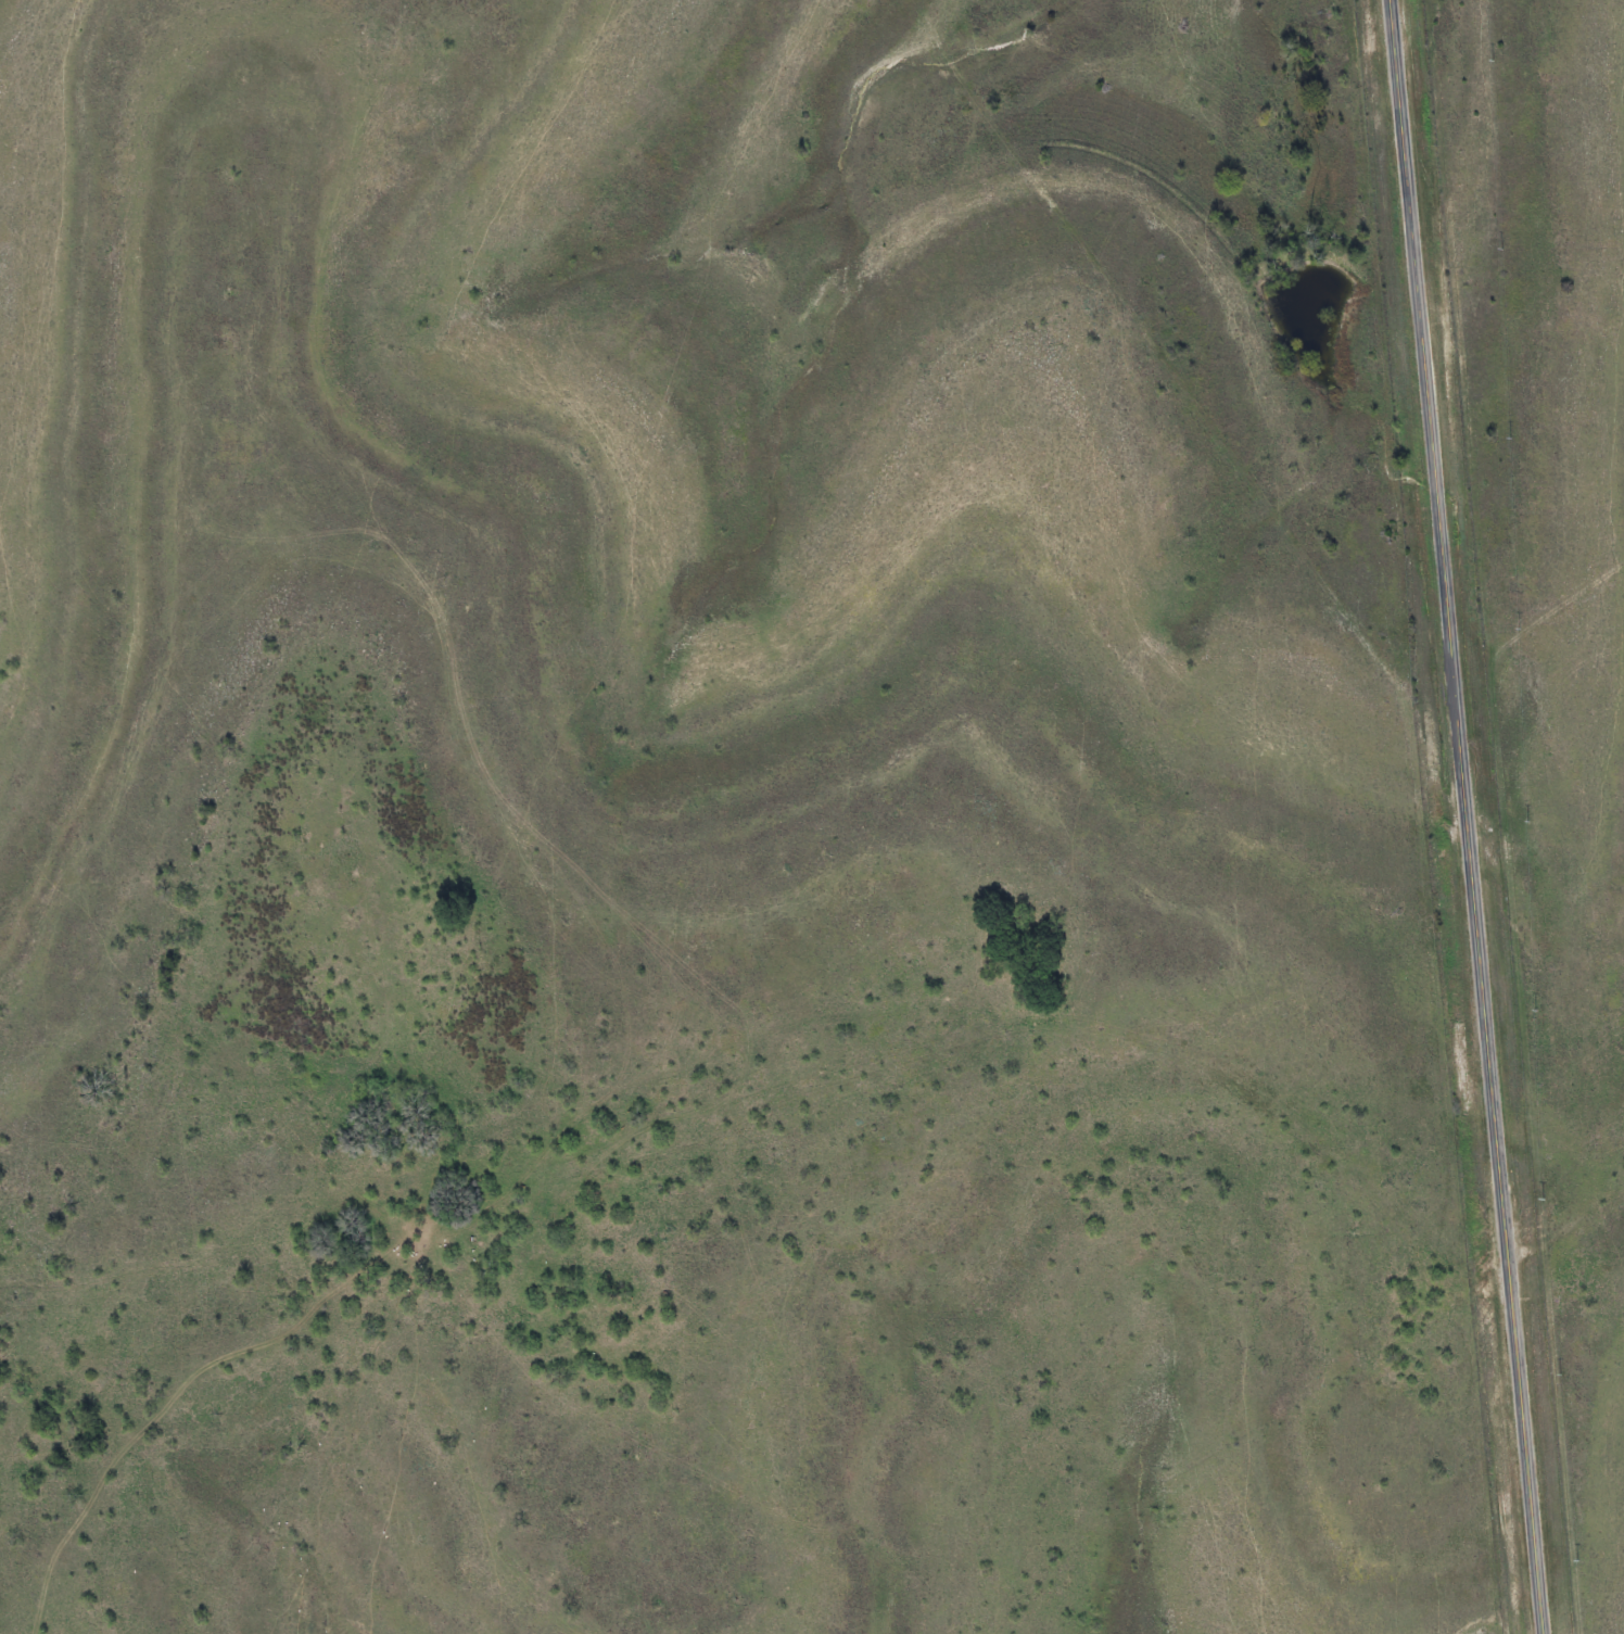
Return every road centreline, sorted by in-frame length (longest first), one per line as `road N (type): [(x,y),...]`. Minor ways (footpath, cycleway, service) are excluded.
road 1 (secondary): [(1542,1633),(1487,964),(1394,0)]

